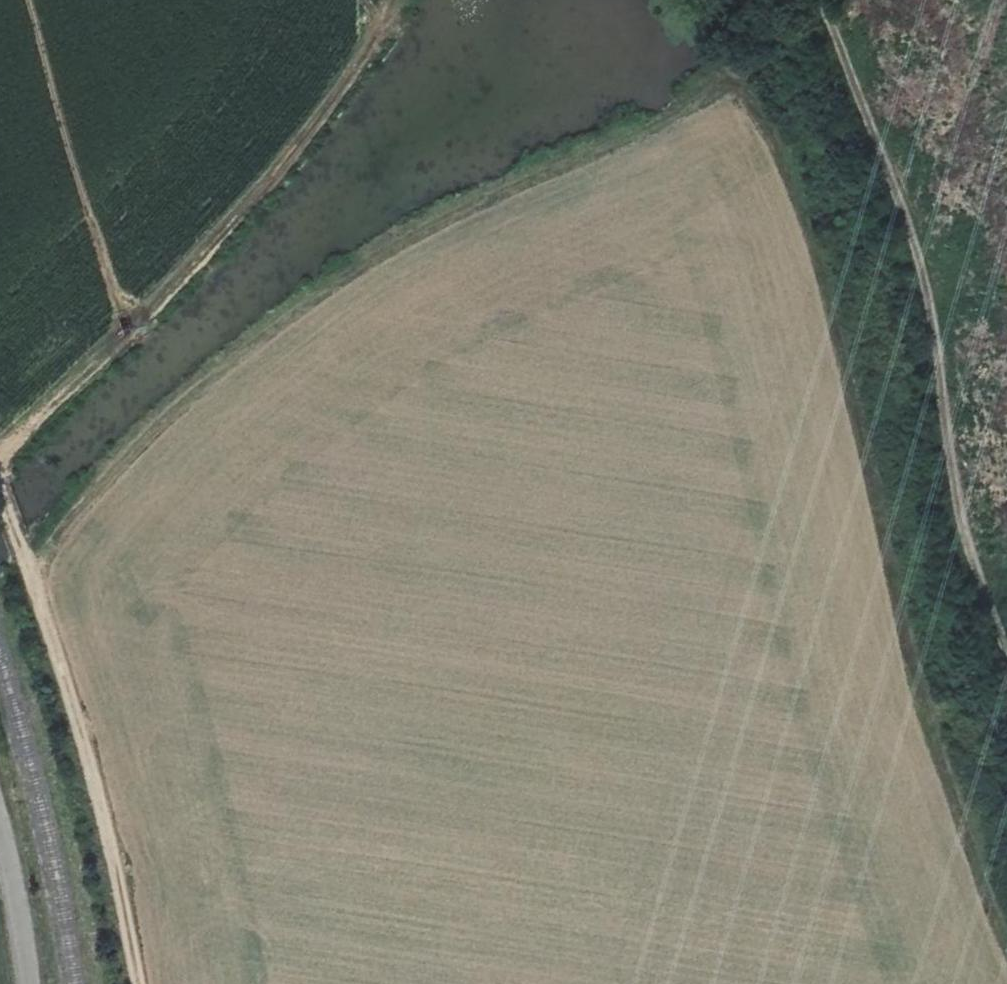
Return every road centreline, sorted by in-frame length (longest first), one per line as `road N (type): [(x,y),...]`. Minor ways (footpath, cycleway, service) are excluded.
road 1 (track): [(1006,933),(950,780),(838,317),(787,161),(755,102),(508,190),(364,269),(226,363),(106,486),(31,577)]
road 2 (track): [(1006,657),(956,480),(942,345),(920,236),(824,0)]
road 3 (track): [(387,0),(333,93),(258,188),(20,436),(0,484)]
road 4 (track): [(0,491),(79,714),(146,983)]
road 5 (residential): [(0,829),(31,983)]

